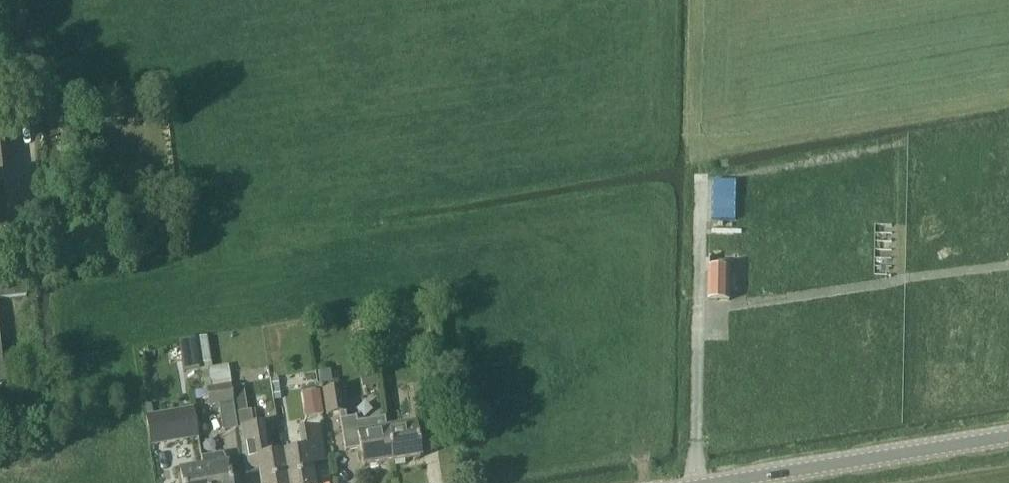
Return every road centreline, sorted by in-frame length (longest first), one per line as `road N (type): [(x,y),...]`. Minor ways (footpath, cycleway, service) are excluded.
road 1 (tertiary): [(699,482),(1008,435)]
road 2 (track): [(1008,264),(874,283)]

